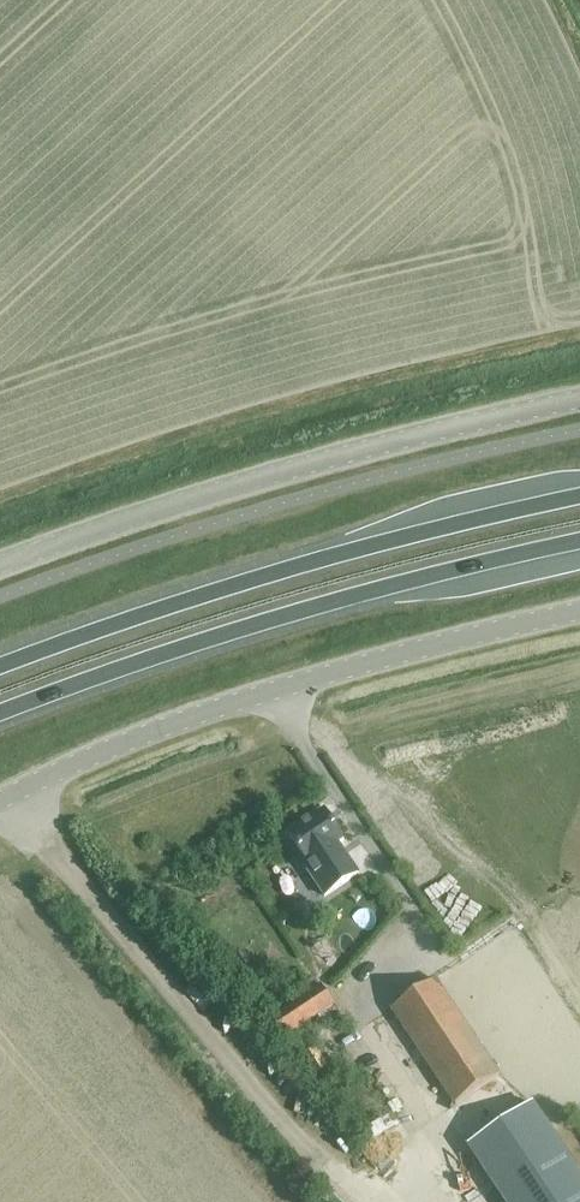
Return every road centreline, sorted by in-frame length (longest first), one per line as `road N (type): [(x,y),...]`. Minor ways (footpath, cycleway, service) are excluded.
road 1 (unclassified): [(0,799),(65,766),(274,689),(579,611)]
road 2 (trunk): [(0,712),(249,626),(579,542)]
road 3 (trunk): [(579,496),(248,580),(0,665)]
road 4 (unclassified): [(0,565),(312,463),(579,400)]

